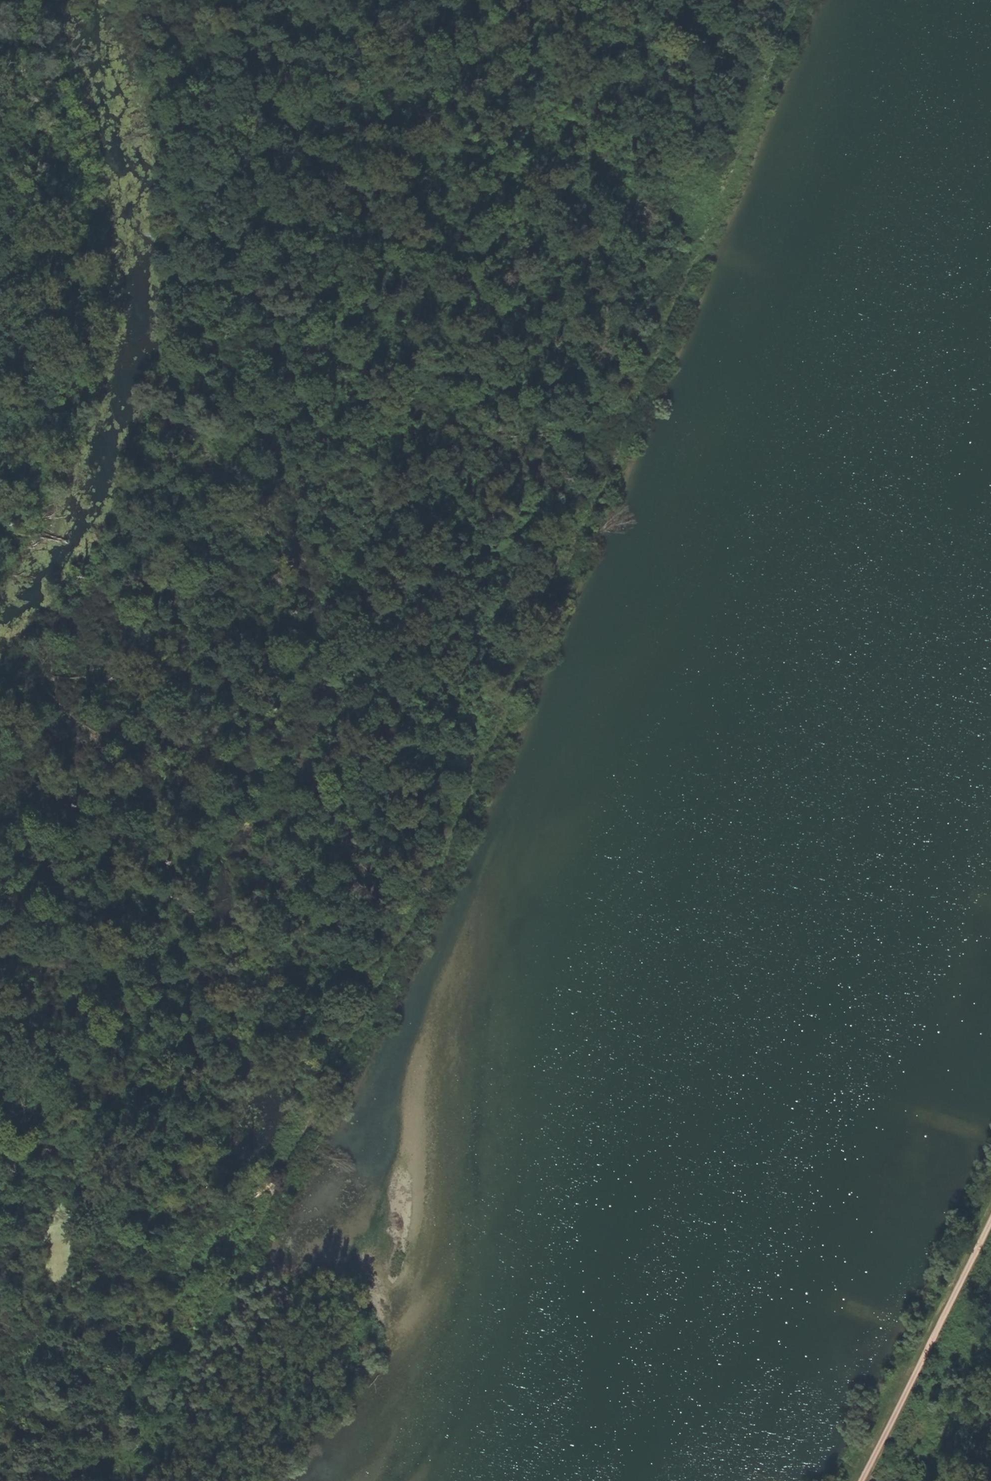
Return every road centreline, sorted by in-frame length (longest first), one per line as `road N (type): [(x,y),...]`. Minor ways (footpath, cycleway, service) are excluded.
road 1 (track): [(990,1227),(862,1480)]

